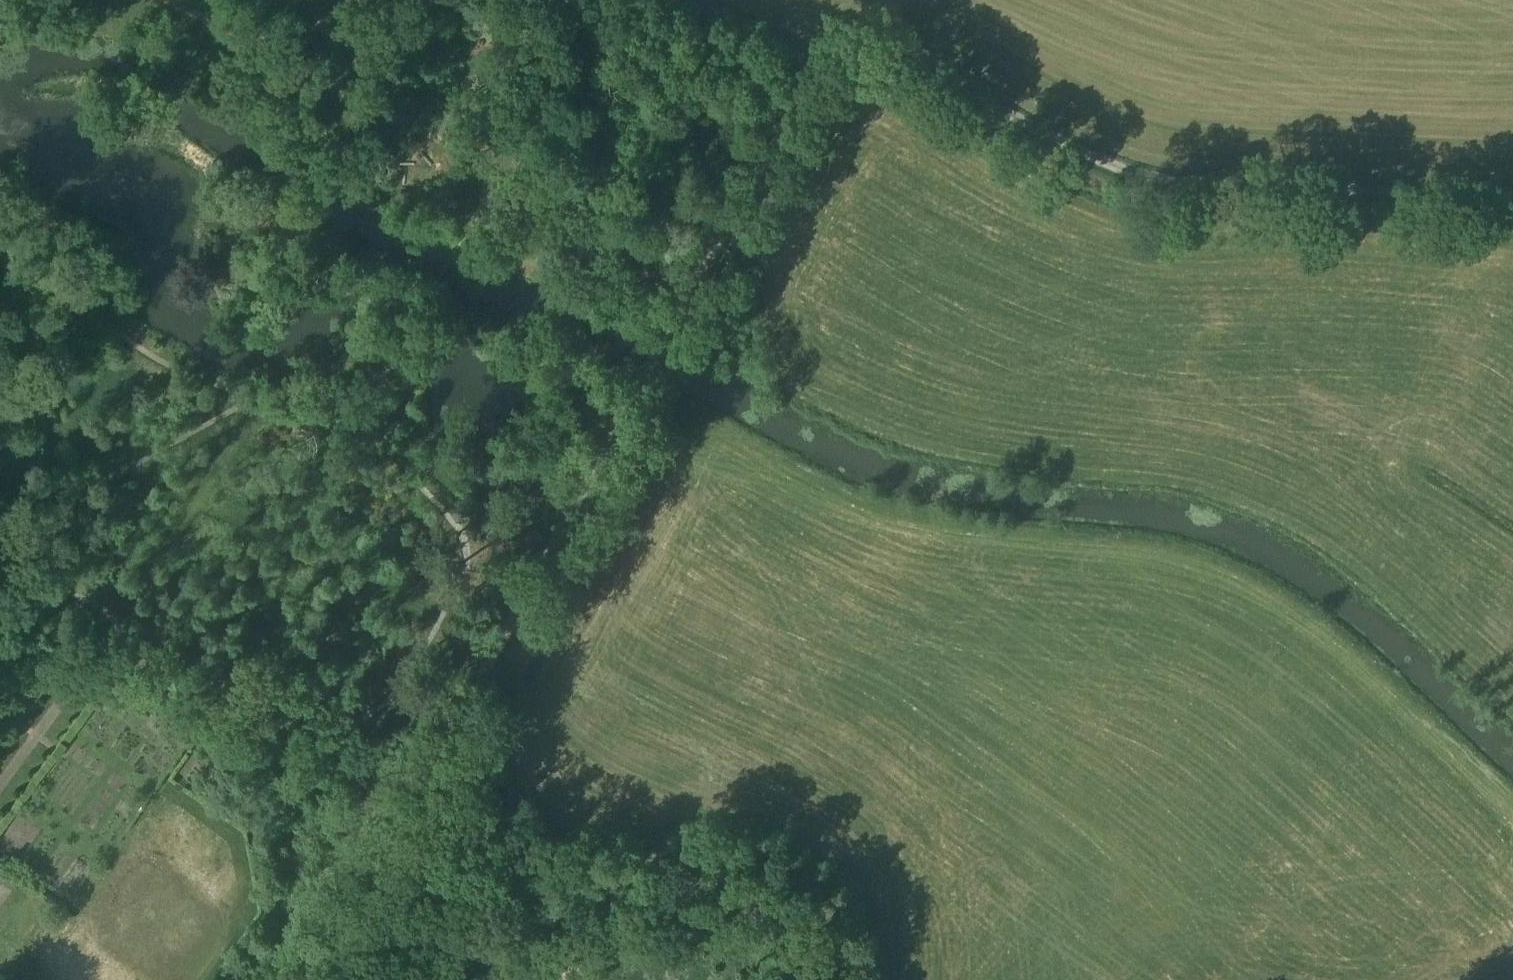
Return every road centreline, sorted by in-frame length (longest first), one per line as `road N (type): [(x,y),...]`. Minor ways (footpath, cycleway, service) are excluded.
road 1 (track): [(0,562),(340,744),(373,736),(467,560),(450,532),(339,479),(165,373),(86,265),(0,229)]
road 2 (residential): [(667,340),(819,65),(865,35),(905,42),(1050,134),(1143,172),(1184,182),(1512,194)]
road 3 (residential): [(312,979),(637,388)]

